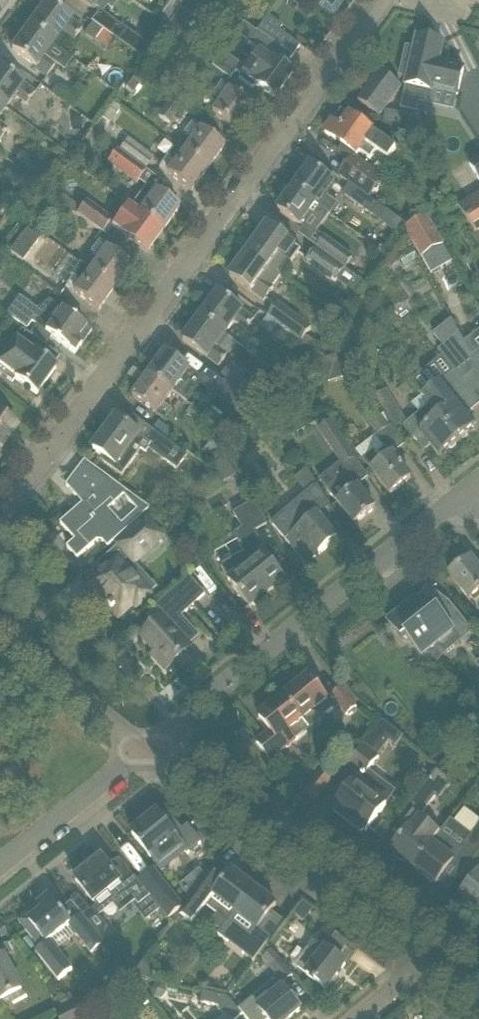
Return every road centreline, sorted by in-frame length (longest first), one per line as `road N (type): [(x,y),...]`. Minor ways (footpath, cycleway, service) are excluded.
road 1 (residential): [(0,515),(382,0)]
road 2 (residential): [(146,749),(462,492)]
road 3 (residential): [(423,960),(146,749)]
road 4 (residential): [(146,749),(0,631)]
road 5 (residential): [(0,862),(146,749)]

